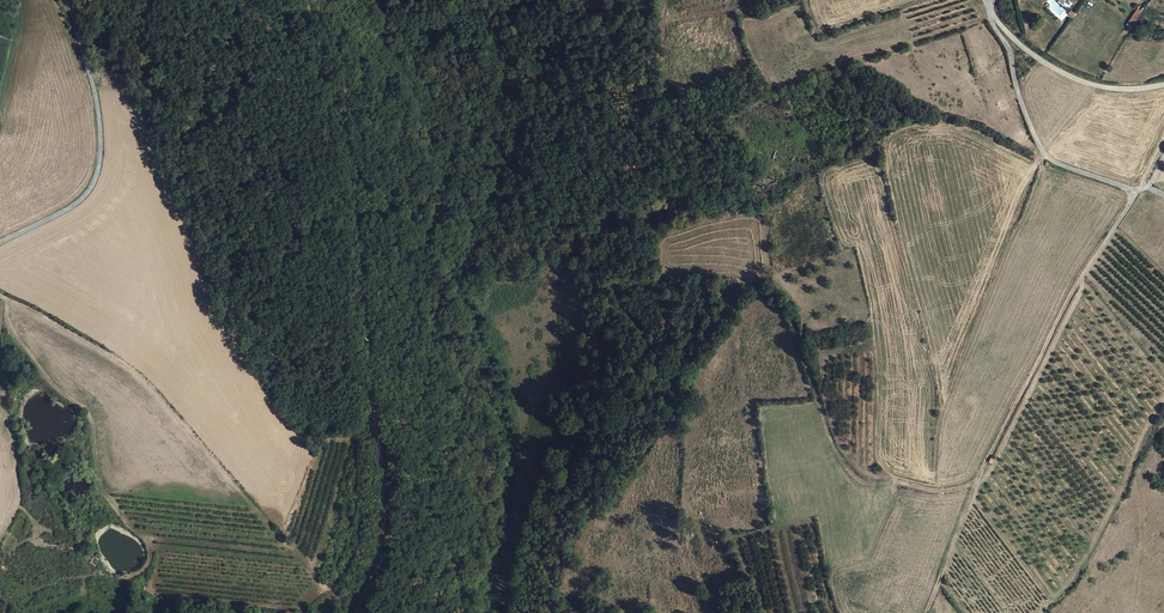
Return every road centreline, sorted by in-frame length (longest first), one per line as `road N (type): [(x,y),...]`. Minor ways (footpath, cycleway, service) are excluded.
road 1 (track): [(213,0),(273,27),(331,100),(346,151),(384,519),(354,612)]
road 2 (track): [(1163,136),(967,489),(871,486),(845,467),(809,365)]
road 3 (track): [(288,548),(140,376),(0,294)]
road 4 (track): [(156,595),(155,548),(103,489),(88,414),(14,340),(10,300)]
road 5 (unclassified): [(64,0),(96,94),(97,176),(73,206),(0,242)]
road 6 (unclassified): [(990,7),(1017,43),(1057,71),(1103,88),(1163,79)]
road 7 (unclassified): [(990,7),(1041,154),(1074,169)]

